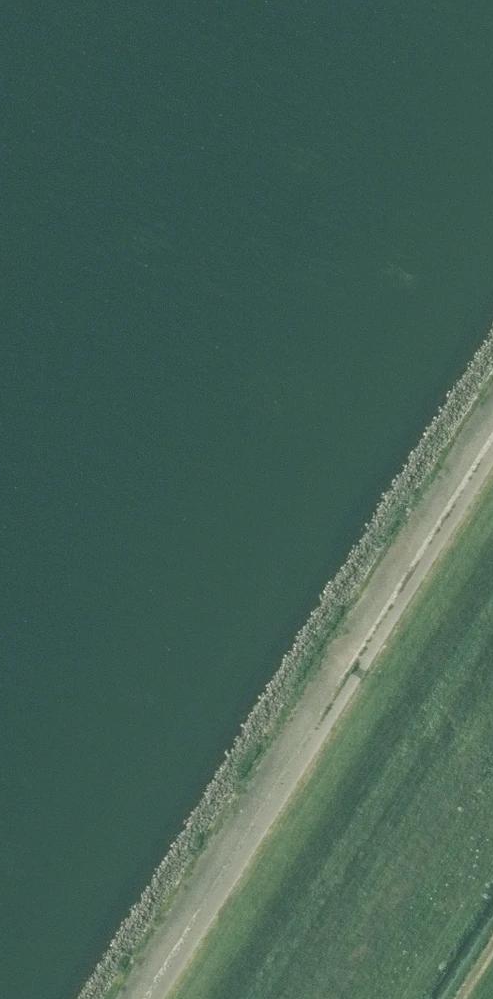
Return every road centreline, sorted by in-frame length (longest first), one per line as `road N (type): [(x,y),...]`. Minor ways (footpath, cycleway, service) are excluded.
road 1 (unclassified): [(157,998),(492,454)]

